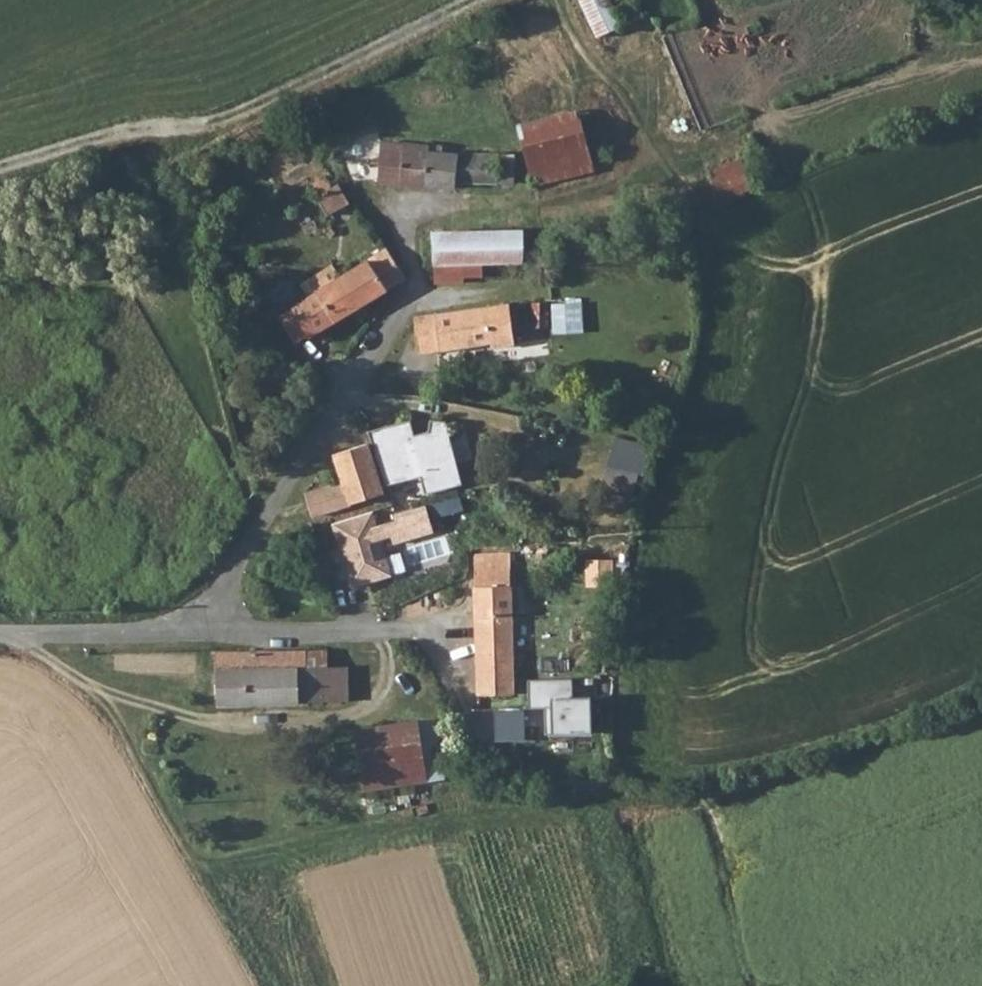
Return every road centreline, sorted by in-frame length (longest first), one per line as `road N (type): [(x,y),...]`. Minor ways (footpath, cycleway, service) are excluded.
road 1 (unclassified): [(194,629),(279,519),(392,318)]
road 2 (track): [(99,689),(267,985)]
road 3 (residential): [(12,638),(137,710),(235,731)]
road 4 (residential): [(194,629),(430,633)]
road 5 (unclassified): [(12,638),(194,629)]

